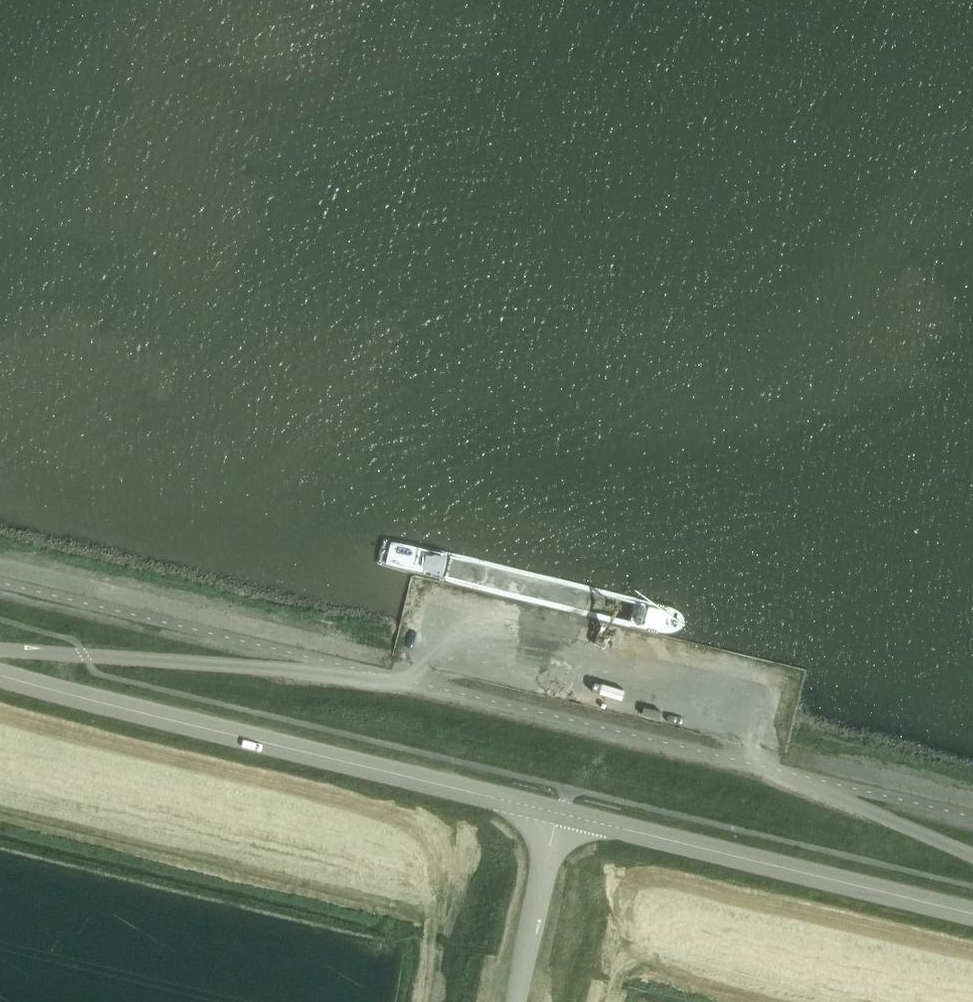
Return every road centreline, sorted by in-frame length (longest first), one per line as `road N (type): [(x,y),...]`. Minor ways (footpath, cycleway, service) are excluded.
road 1 (tertiary): [(561,816),(0,680)]
road 2 (tertiary): [(972,916),(561,816)]
road 3 (unclassified): [(516,1001),(561,816)]

